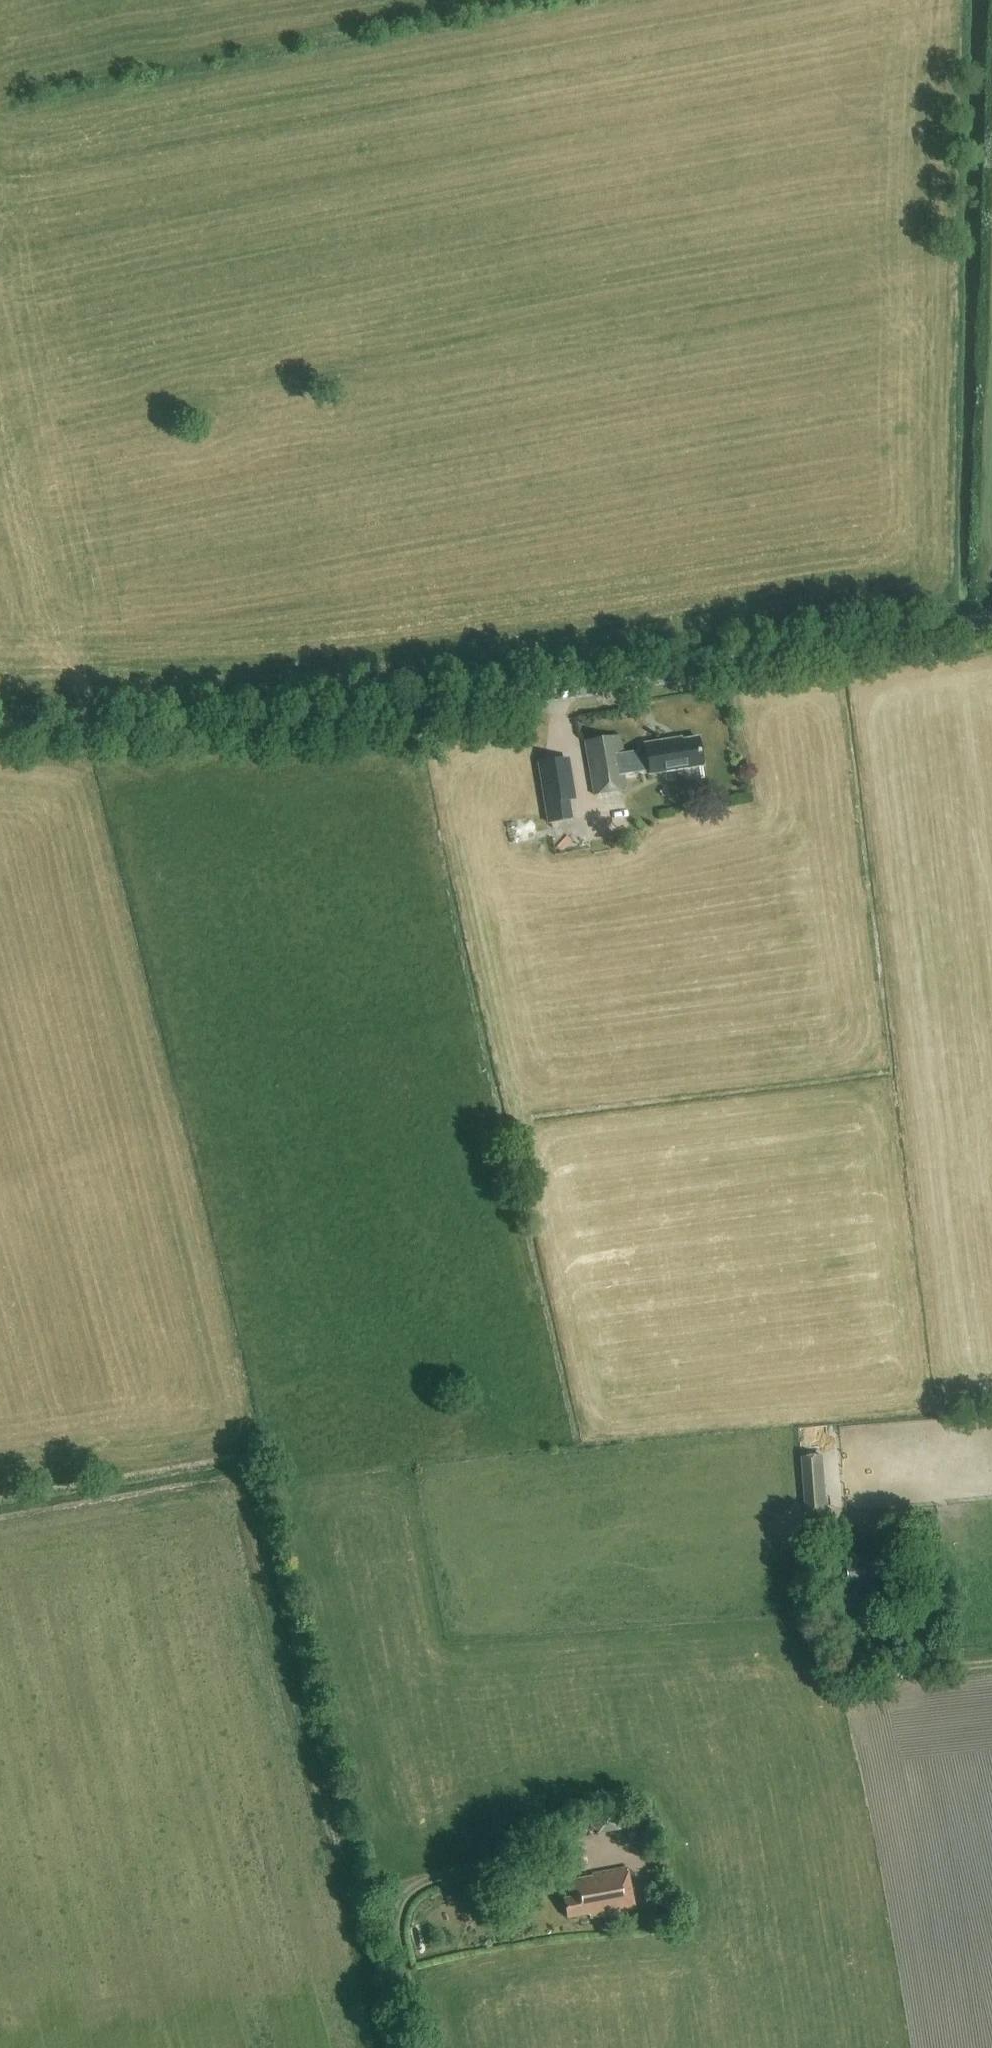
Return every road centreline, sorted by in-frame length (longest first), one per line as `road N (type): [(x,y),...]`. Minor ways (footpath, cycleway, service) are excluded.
road 1 (tertiary): [(0,731),(335,722),(991,619)]
road 2 (track): [(423,2047),(397,1945),(395,1918),(407,1895),(528,1837),(631,1818)]

